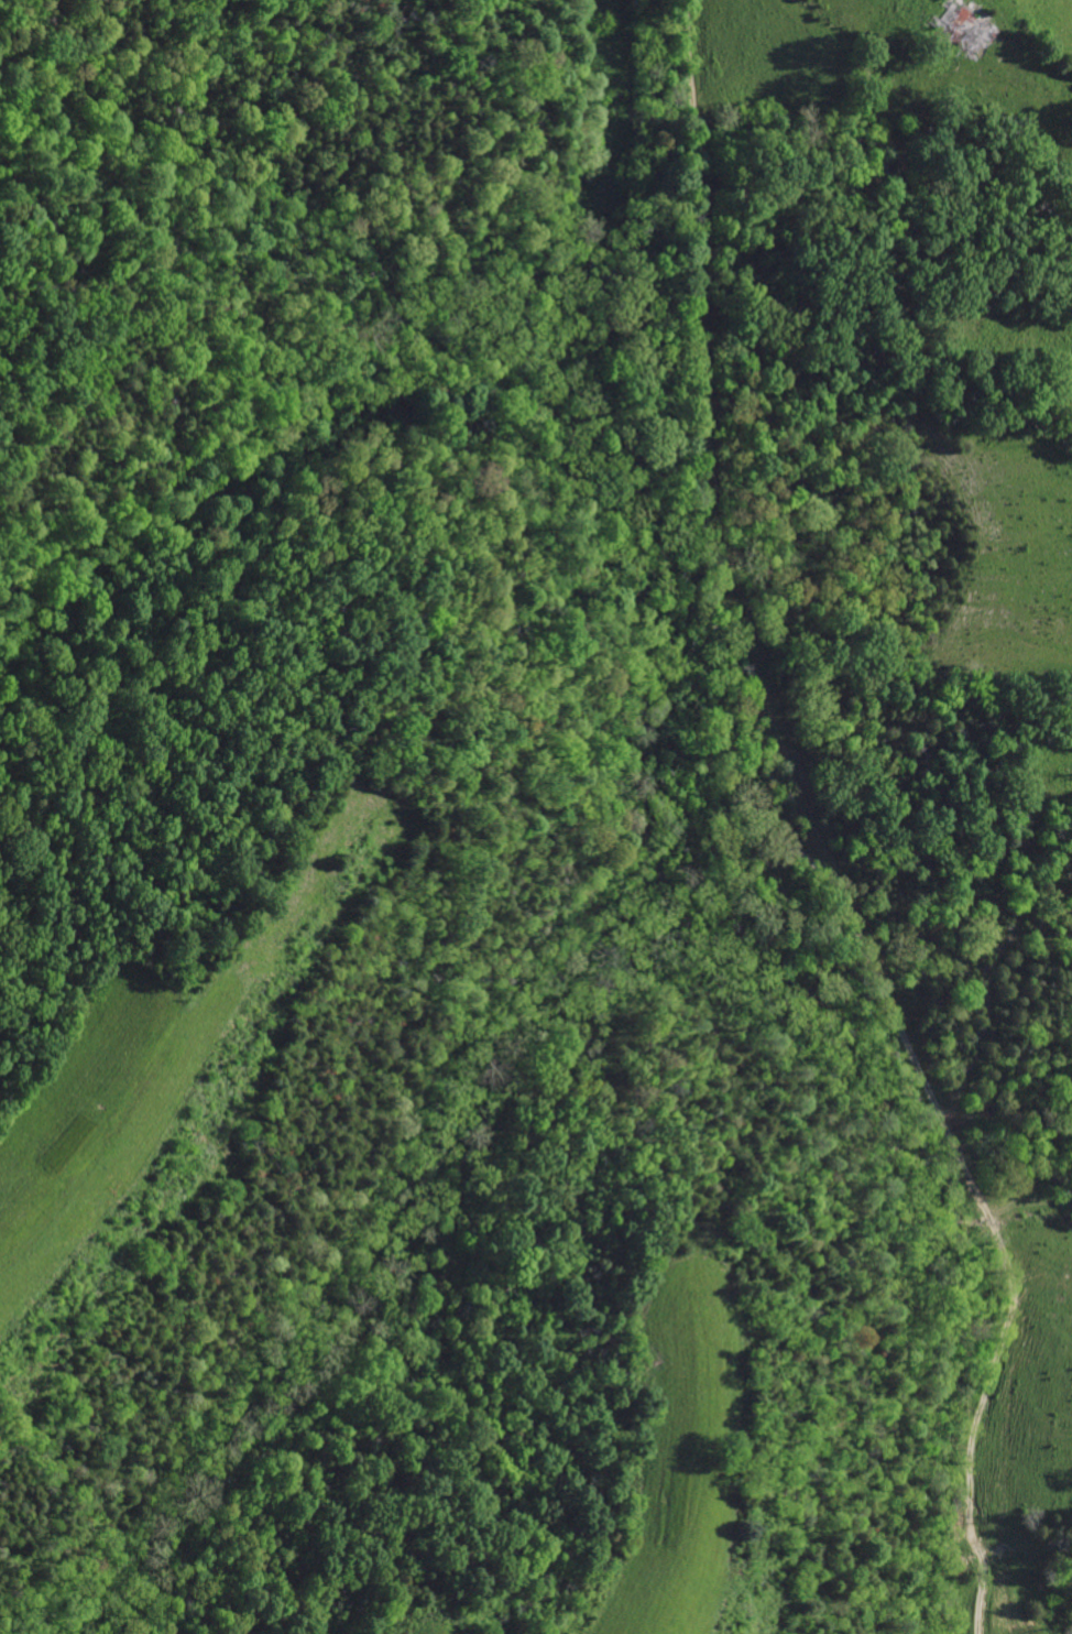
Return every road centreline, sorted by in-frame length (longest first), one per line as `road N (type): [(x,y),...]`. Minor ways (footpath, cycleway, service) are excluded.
road 1 (track): [(978,1633),(986,1570),(971,1530),(971,1434),(1014,1257),(838,880),(792,846),(724,763),(715,723),(719,553),(702,498),(704,416),(690,284),(688,0)]

